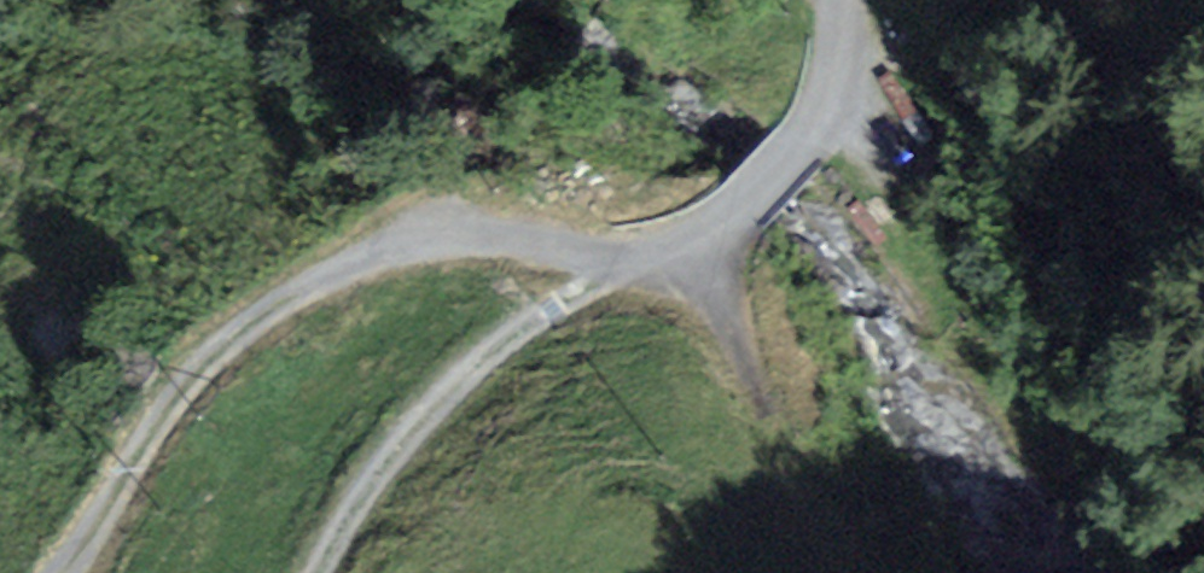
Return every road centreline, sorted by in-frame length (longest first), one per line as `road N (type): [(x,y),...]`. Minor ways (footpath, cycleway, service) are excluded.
road 1 (track): [(321,572),(379,468),(457,382),(563,309),(665,253),(507,234),(382,249),(254,321),(185,387),(60,572)]
road 2 (unclassified): [(665,253),(748,199),(810,140),(835,60),(835,0)]

